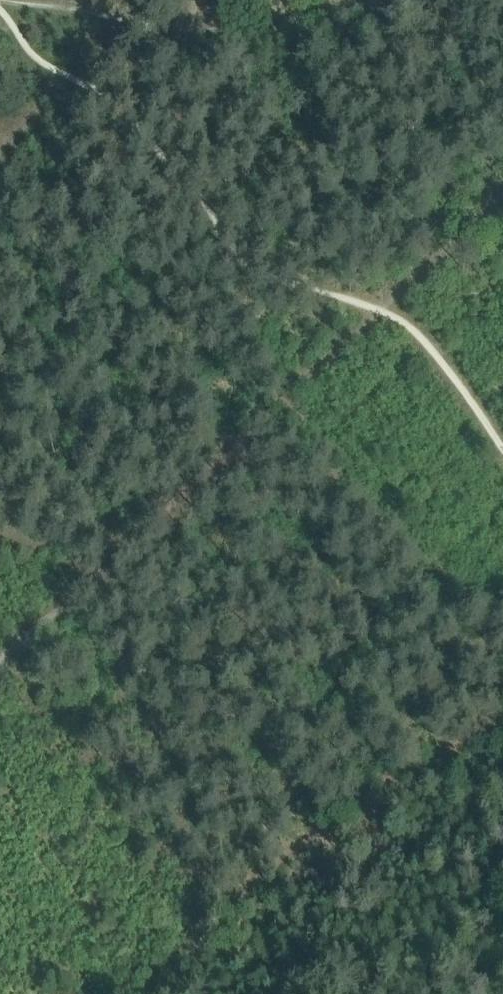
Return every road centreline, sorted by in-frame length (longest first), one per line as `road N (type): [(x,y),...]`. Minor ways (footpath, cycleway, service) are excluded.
road 1 (track): [(0,667),(502,200)]
road 2 (track): [(153,993),(223,913),(403,749),(502,680)]
road 3 (track): [(380,0),(284,19),(11,5)]

